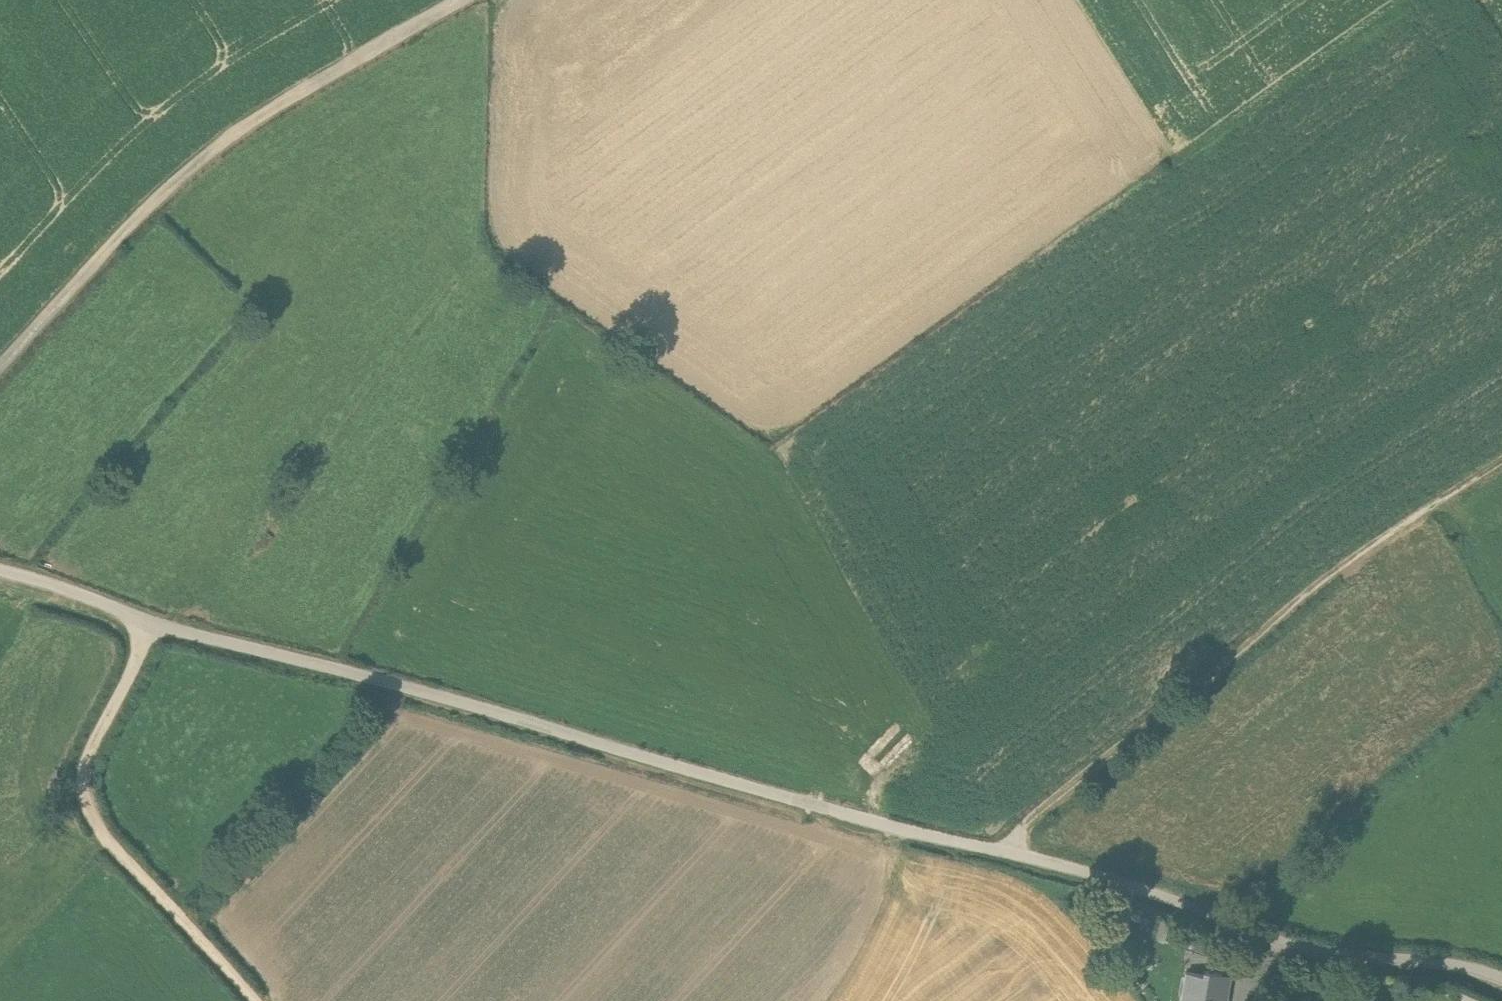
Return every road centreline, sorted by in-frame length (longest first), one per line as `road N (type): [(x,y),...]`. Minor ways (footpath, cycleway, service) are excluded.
road 1 (track): [(1011,855),(153,624),(0,570)]
road 2 (track): [(1011,855),(1029,822),(1342,565),(1501,458)]
road 3 (track): [(0,384),(147,222),(278,115),(469,0)]
road 4 (unclassified): [(1501,983),(1429,963),(1298,954),(1011,855)]
road 5 (track): [(153,624),(90,755),(90,808),(102,832),(254,1000)]
road 6 (track): [(1417,513),(1501,660)]

